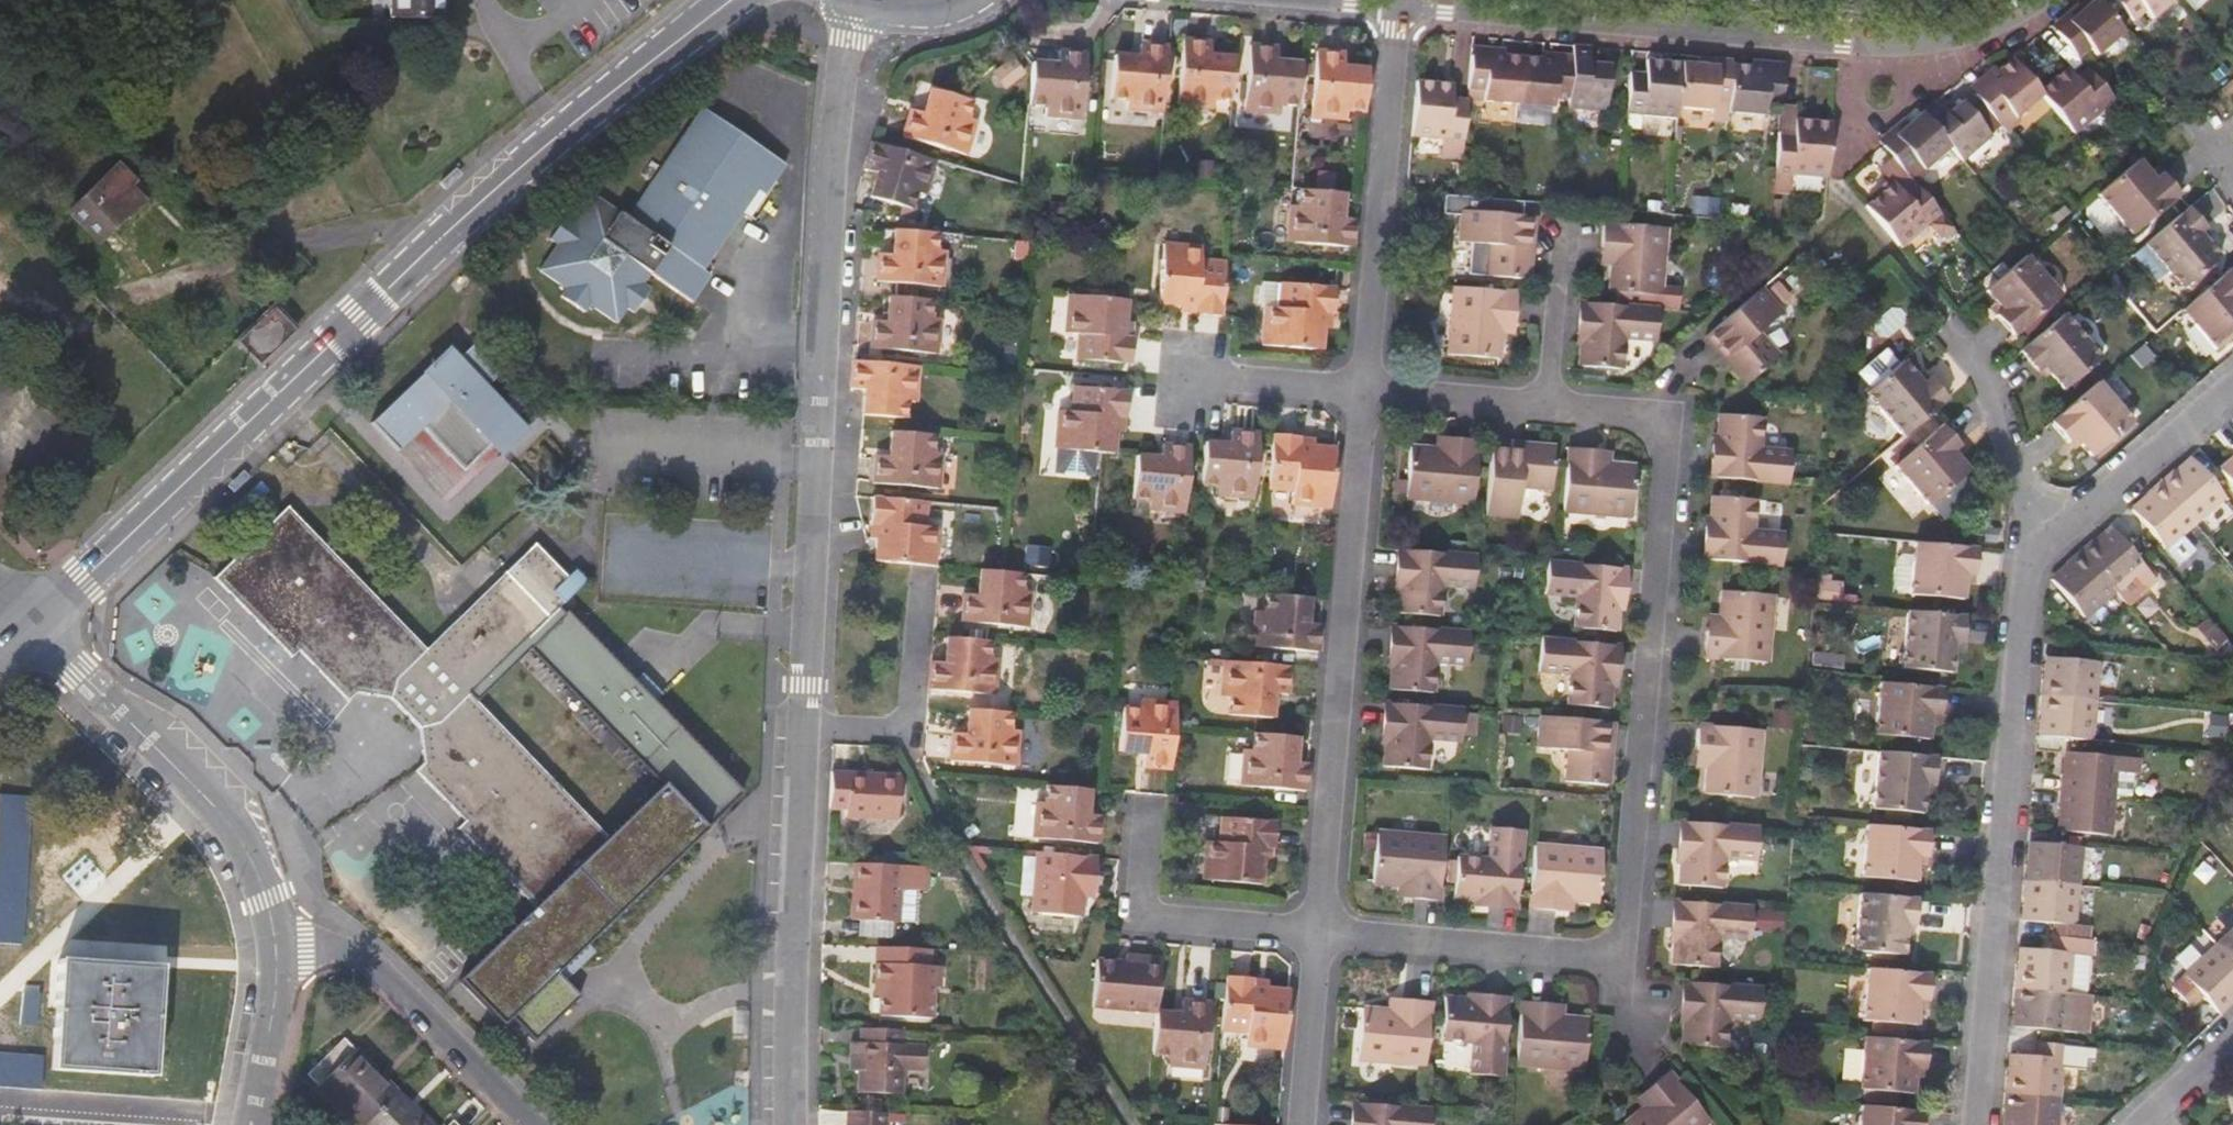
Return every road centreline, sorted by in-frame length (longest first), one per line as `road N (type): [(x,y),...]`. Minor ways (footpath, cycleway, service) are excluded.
road 1 (residential): [(1318,935),(1627,959),(1676,412),(1547,403)]
road 2 (tertiary): [(736,0),(562,131),(465,217),(34,626)]
road 3 (residential): [(864,2),(850,38),(835,144),(803,729)]
road 4 (residential): [(1398,0),(1884,42),(1950,35),(2020,0)]
road 5 (residential): [(1977,1124),(2024,596),(2035,559),(2054,535)]
road 6 (residential): [(1362,386),(1318,935)]
road 7 (residential): [(34,626),(208,801),(245,857),(268,946)]
road 8 (residential): [(803,729),(793,1124)]
road 9 (residential): [(1398,0),(1362,386)]
road 10 (residential): [(268,946),(353,957),(530,1124)]
road 11 (residential): [(1146,820),(1138,915),(1318,935)]
road 12 (residential): [(803,729),(900,734),(912,720),(924,580)]
road 13 (residential): [(2054,535),(2232,378)]
road 14 (residential): [(2054,535),(2020,477),(1985,377),(1961,346)]
road 15 (residential): [(1318,935),(1302,1124)]
road 16 (residential): [(1547,403),(1362,386)]
road 17 (residential): [(1362,386),(1181,372)]
road 18 (residential): [(268,946),(247,1124)]
road 19 (residential): [(1547,403),(1559,246)]
road 20 (residential): [(2232,1031),(2132,1124)]
road 21 (tertiary): [(864,2),(916,21),(943,20),(987,0)]

